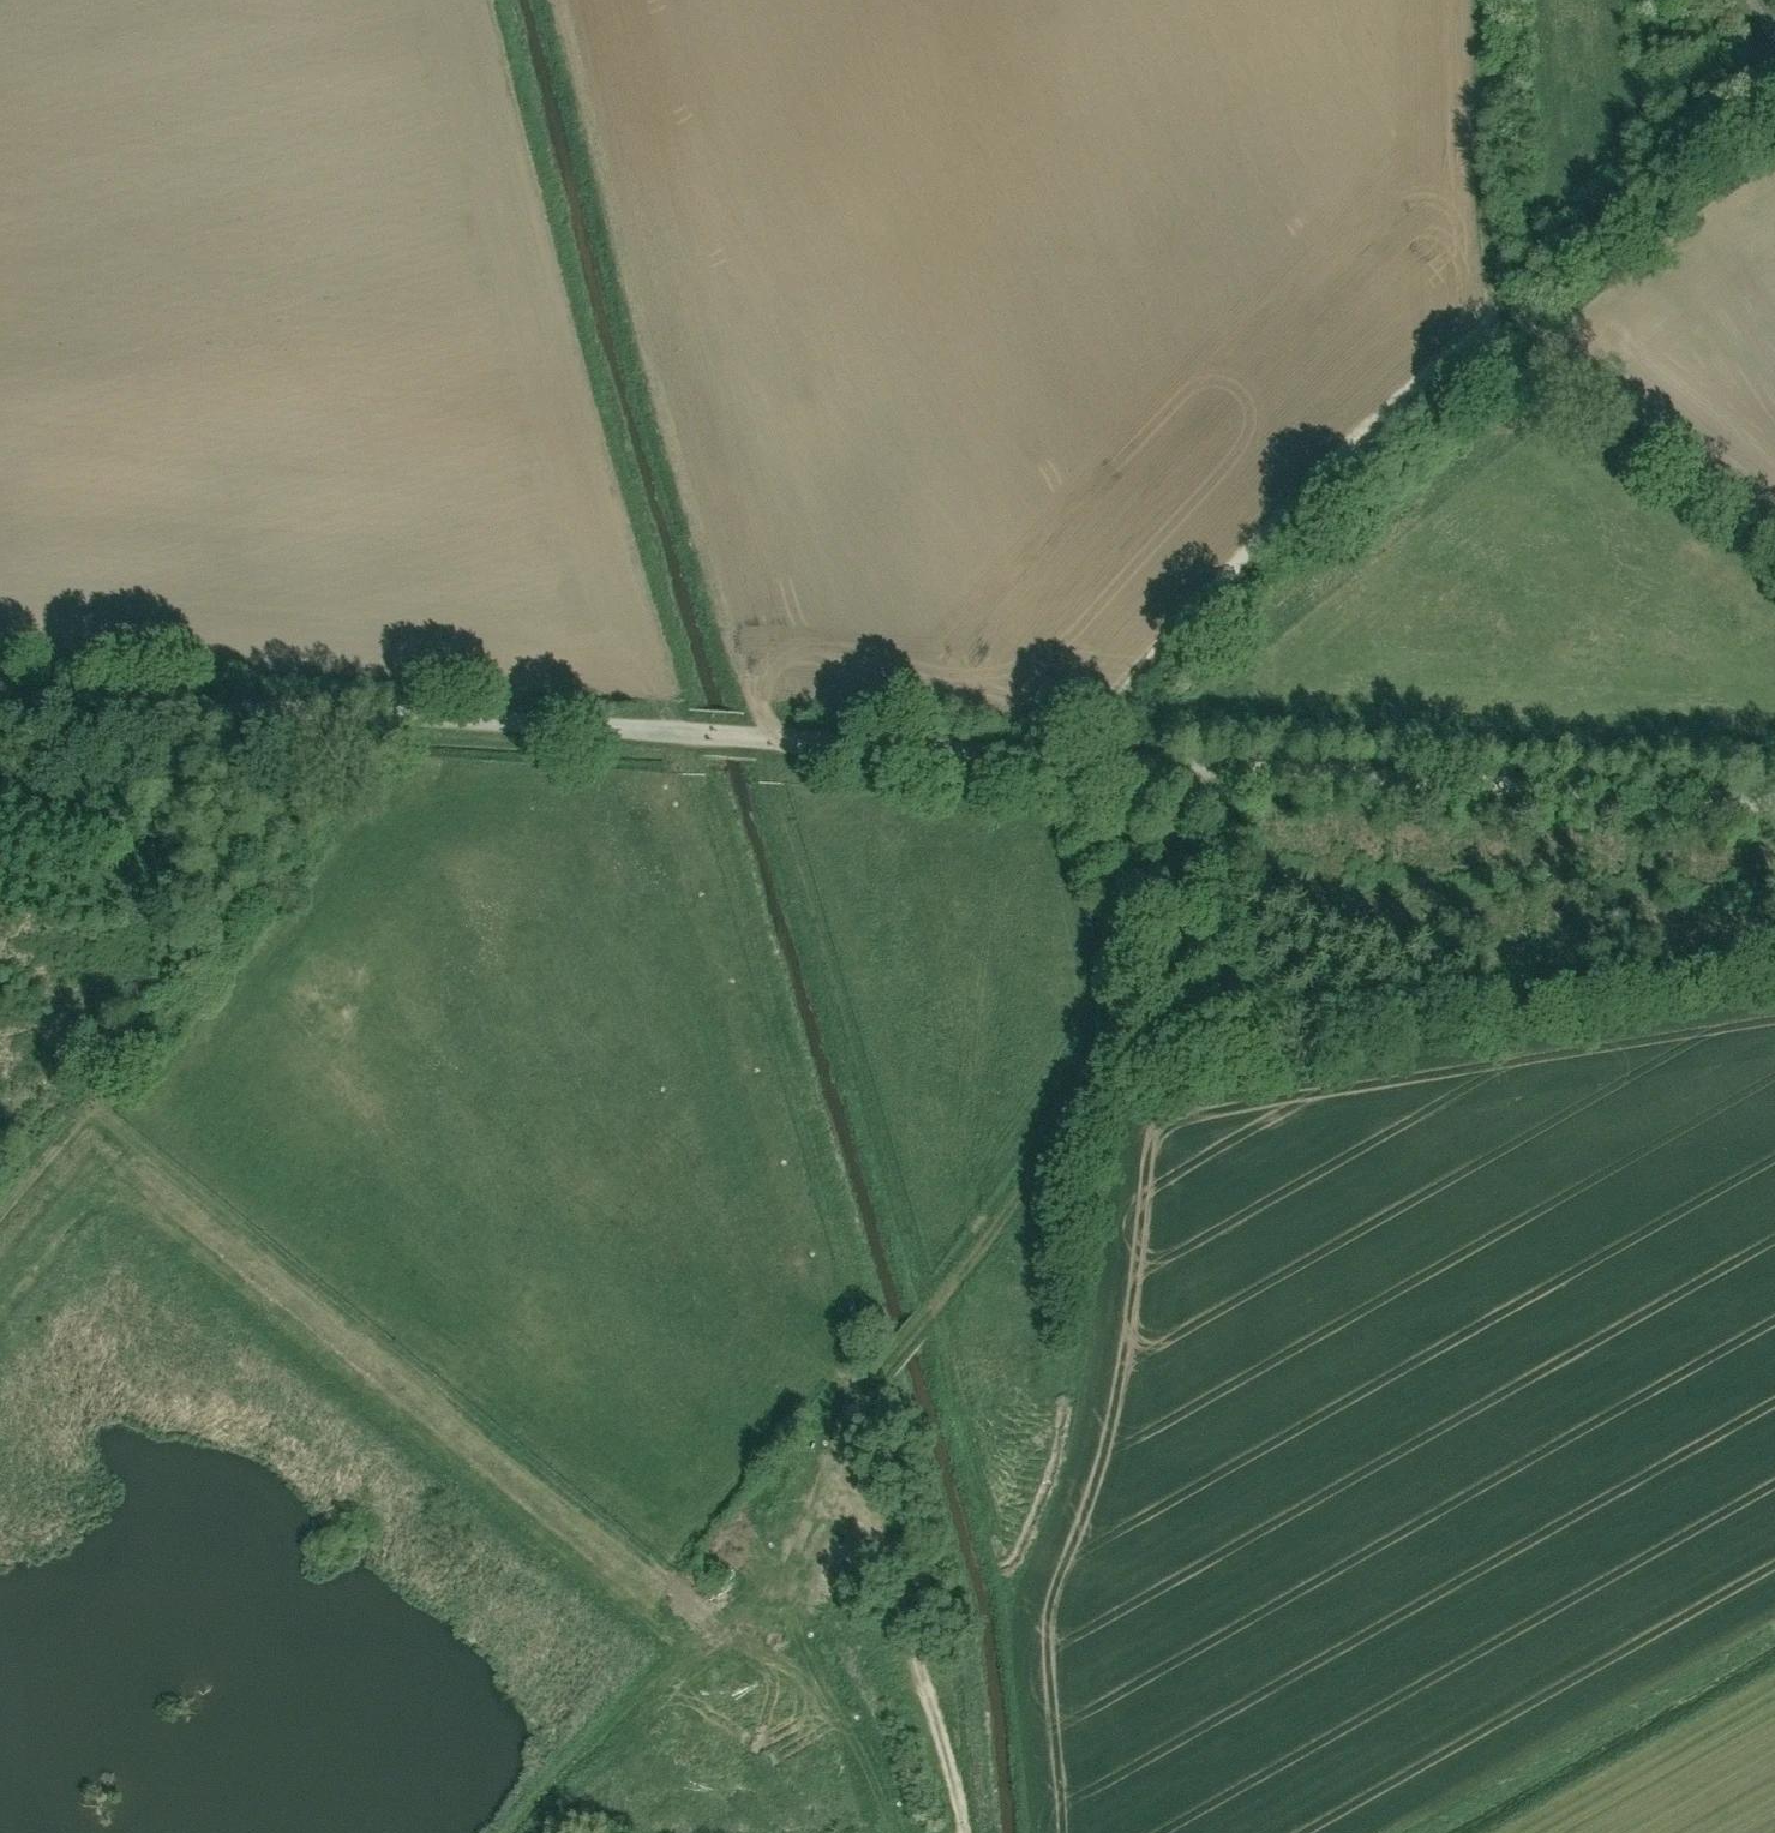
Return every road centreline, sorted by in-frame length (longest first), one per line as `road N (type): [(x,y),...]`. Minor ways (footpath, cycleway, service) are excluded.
road 1 (track): [(1774,806),(0,705)]
road 2 (track): [(1488,0),(1490,242),(1514,308),(1774,509)]

